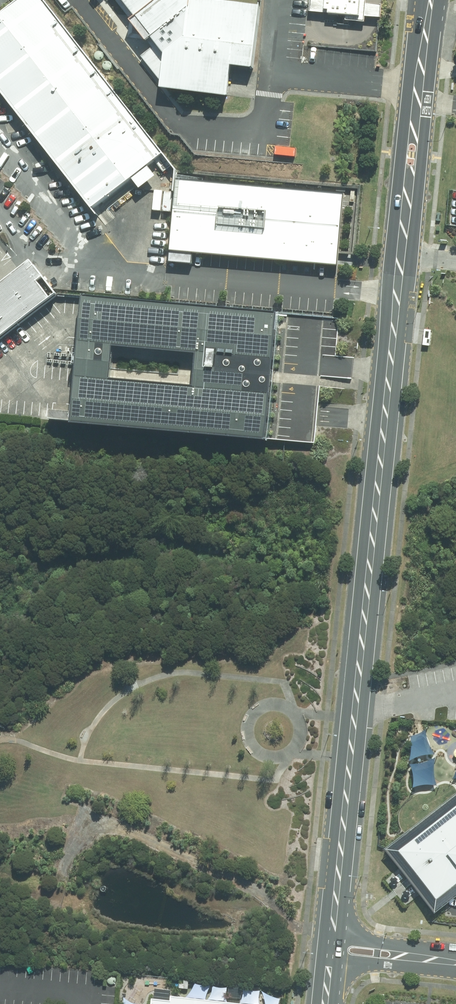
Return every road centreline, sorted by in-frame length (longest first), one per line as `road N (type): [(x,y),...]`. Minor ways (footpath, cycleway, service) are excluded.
road 1 (secondary): [(429,0),(330,948)]
road 2 (residential): [(330,948),(455,964)]

